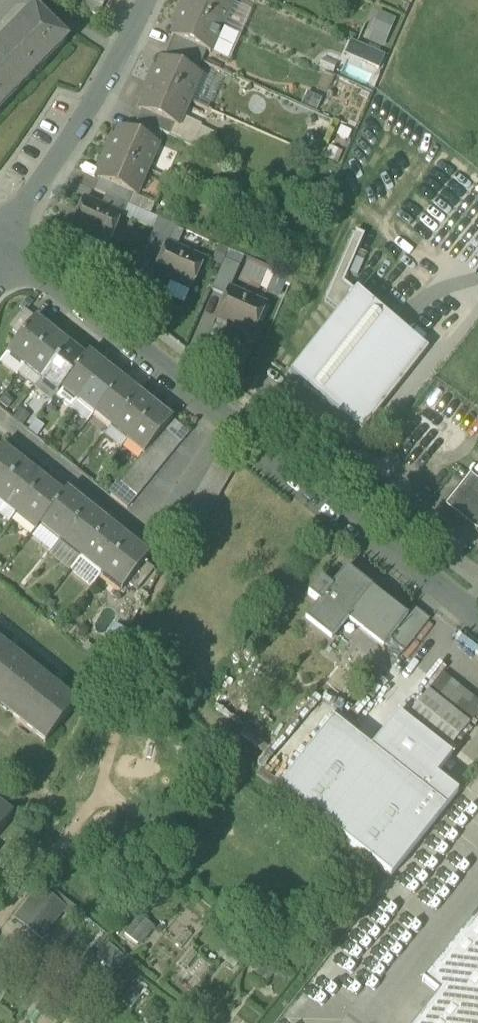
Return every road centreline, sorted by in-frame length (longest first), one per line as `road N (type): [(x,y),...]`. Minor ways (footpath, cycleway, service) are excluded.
road 1 (residential): [(477,621),(225,418)]
road 2 (residential): [(0,419),(143,530),(225,418)]
road 3 (residential): [(146,0),(98,102),(2,245)]
road 4 (residential): [(225,418),(2,245)]

